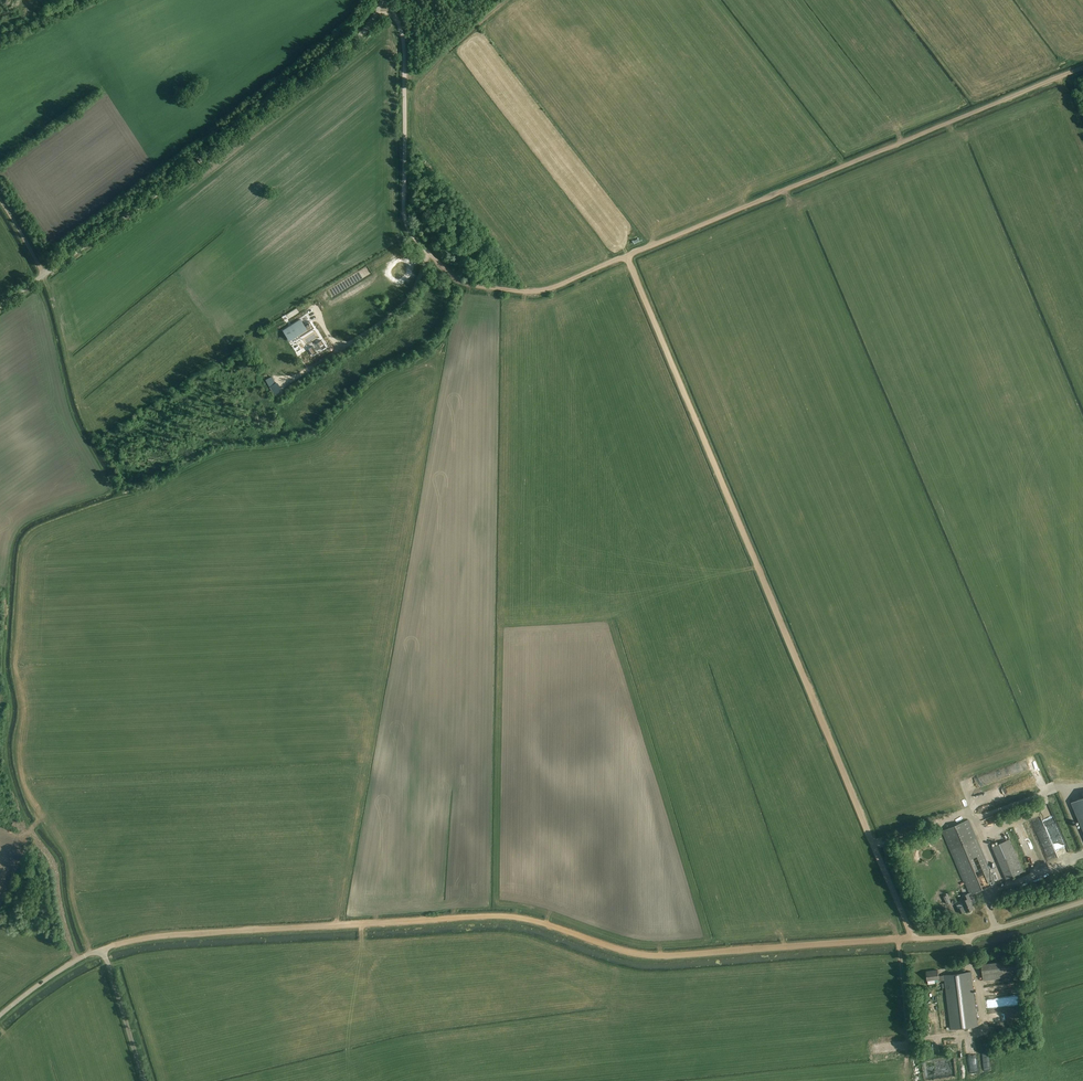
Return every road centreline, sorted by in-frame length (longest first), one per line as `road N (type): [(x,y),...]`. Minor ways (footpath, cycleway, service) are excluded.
road 1 (track): [(102,948),(171,934),(499,916),(649,956),(912,939)]
road 2 (track): [(627,257),(912,939)]
road 3 (track): [(1082,66),(627,257)]
road 4 (unclassified): [(0,306),(343,51),(383,0)]
road 5 (track): [(627,257),(530,292),(472,285),(441,267),(404,218),(404,47),(397,20),(381,4)]
road 6 (unclassified): [(912,939),(968,936),(1082,902)]
road 7 (track): [(77,960),(55,864),(31,829)]
road 8 (unclassified): [(0,1015),(88,954),(102,948),(108,965)]
road 9 (track): [(506,0),(420,73),(404,74)]
road 10 (unclassified): [(143,1080),(108,965)]

